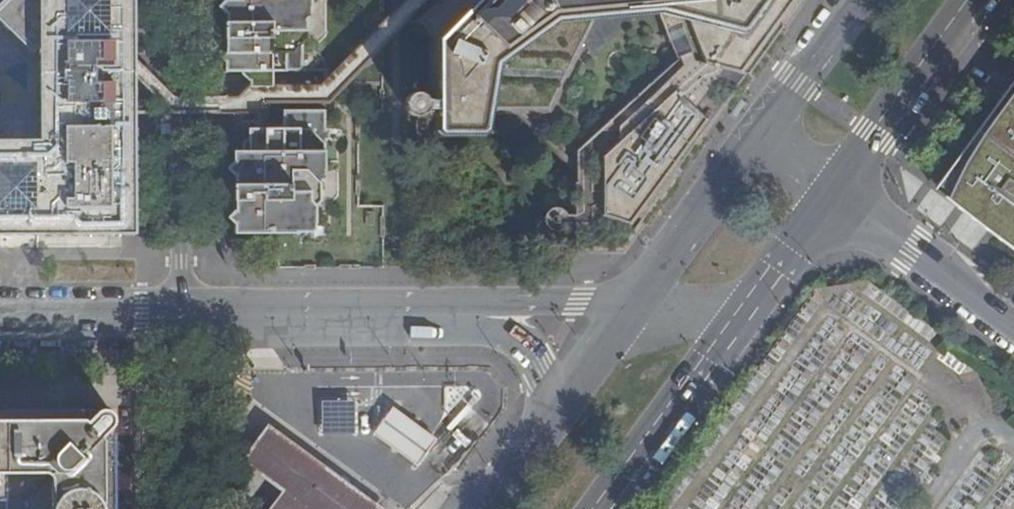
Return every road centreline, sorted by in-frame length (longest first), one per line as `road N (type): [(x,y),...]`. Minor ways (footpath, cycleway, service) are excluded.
road 1 (unclassified): [(0,320),(413,317)]
road 2 (secondary): [(598,508),(749,307)]
road 3 (secondary): [(833,192),(973,0)]
road 4 (residential): [(833,192),(1013,324)]
road 5 (unclassified): [(413,317),(635,298)]
road 6 (secondary): [(757,132),(635,298)]
road 7 (unclassified): [(413,317),(517,340),(539,366),(553,413)]
road 8 (secondary): [(859,0),(757,132)]
road 9 (secondary): [(749,307),(833,192)]
road 10 (secondary): [(635,298),(553,413)]

